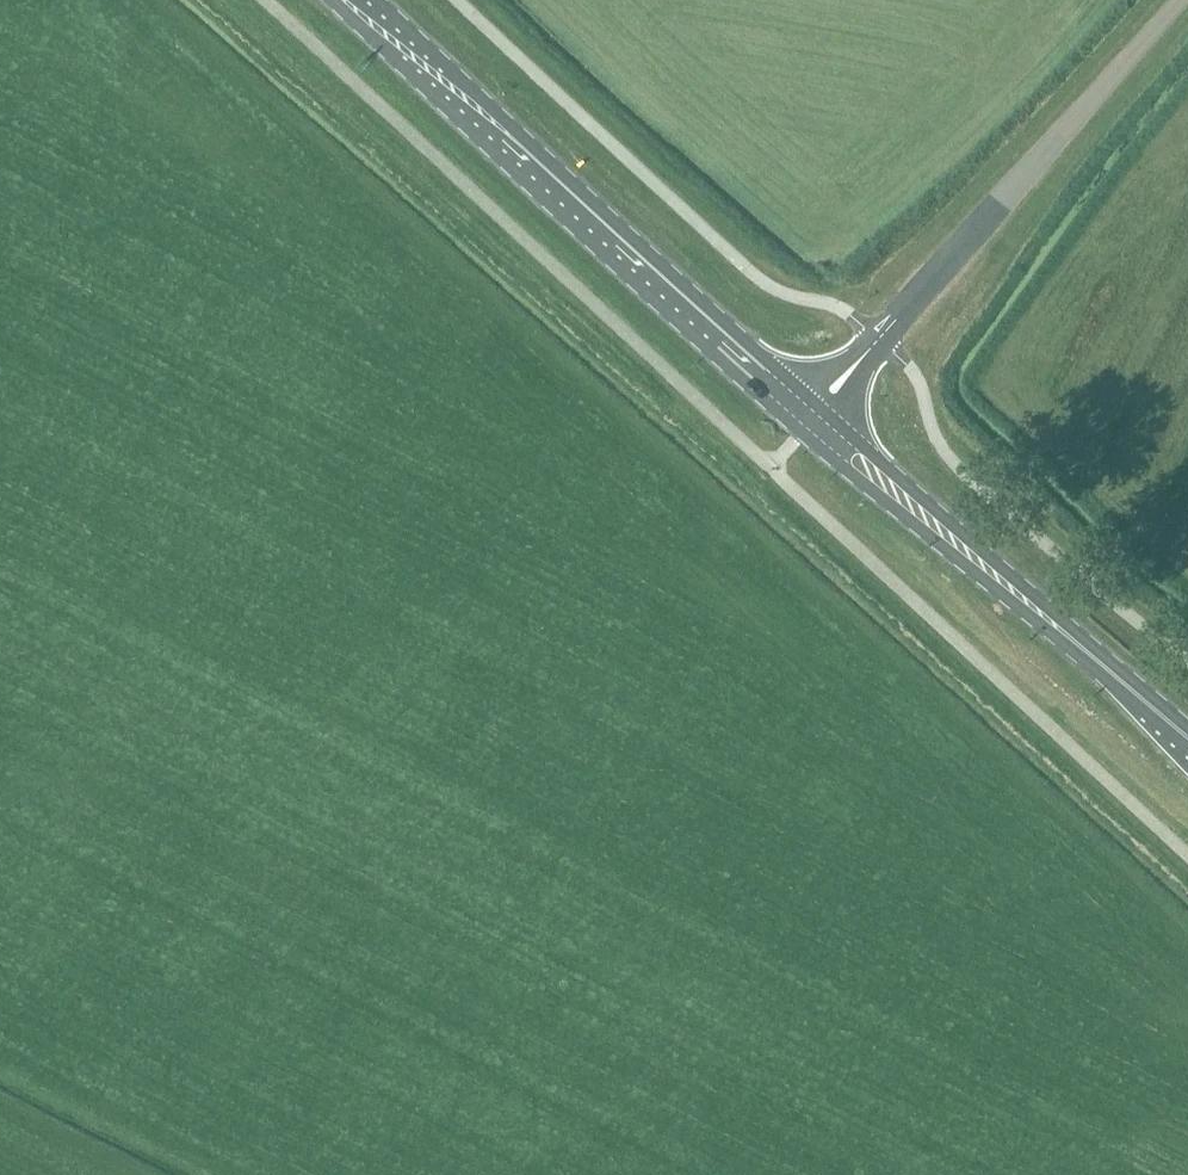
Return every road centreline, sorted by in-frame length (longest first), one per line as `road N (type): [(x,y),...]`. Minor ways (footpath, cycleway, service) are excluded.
road 1 (primary): [(810,420),(358,0)]
road 2 (primary): [(1187,751),(810,420)]
road 3 (unclassified): [(881,339),(1181,0)]

